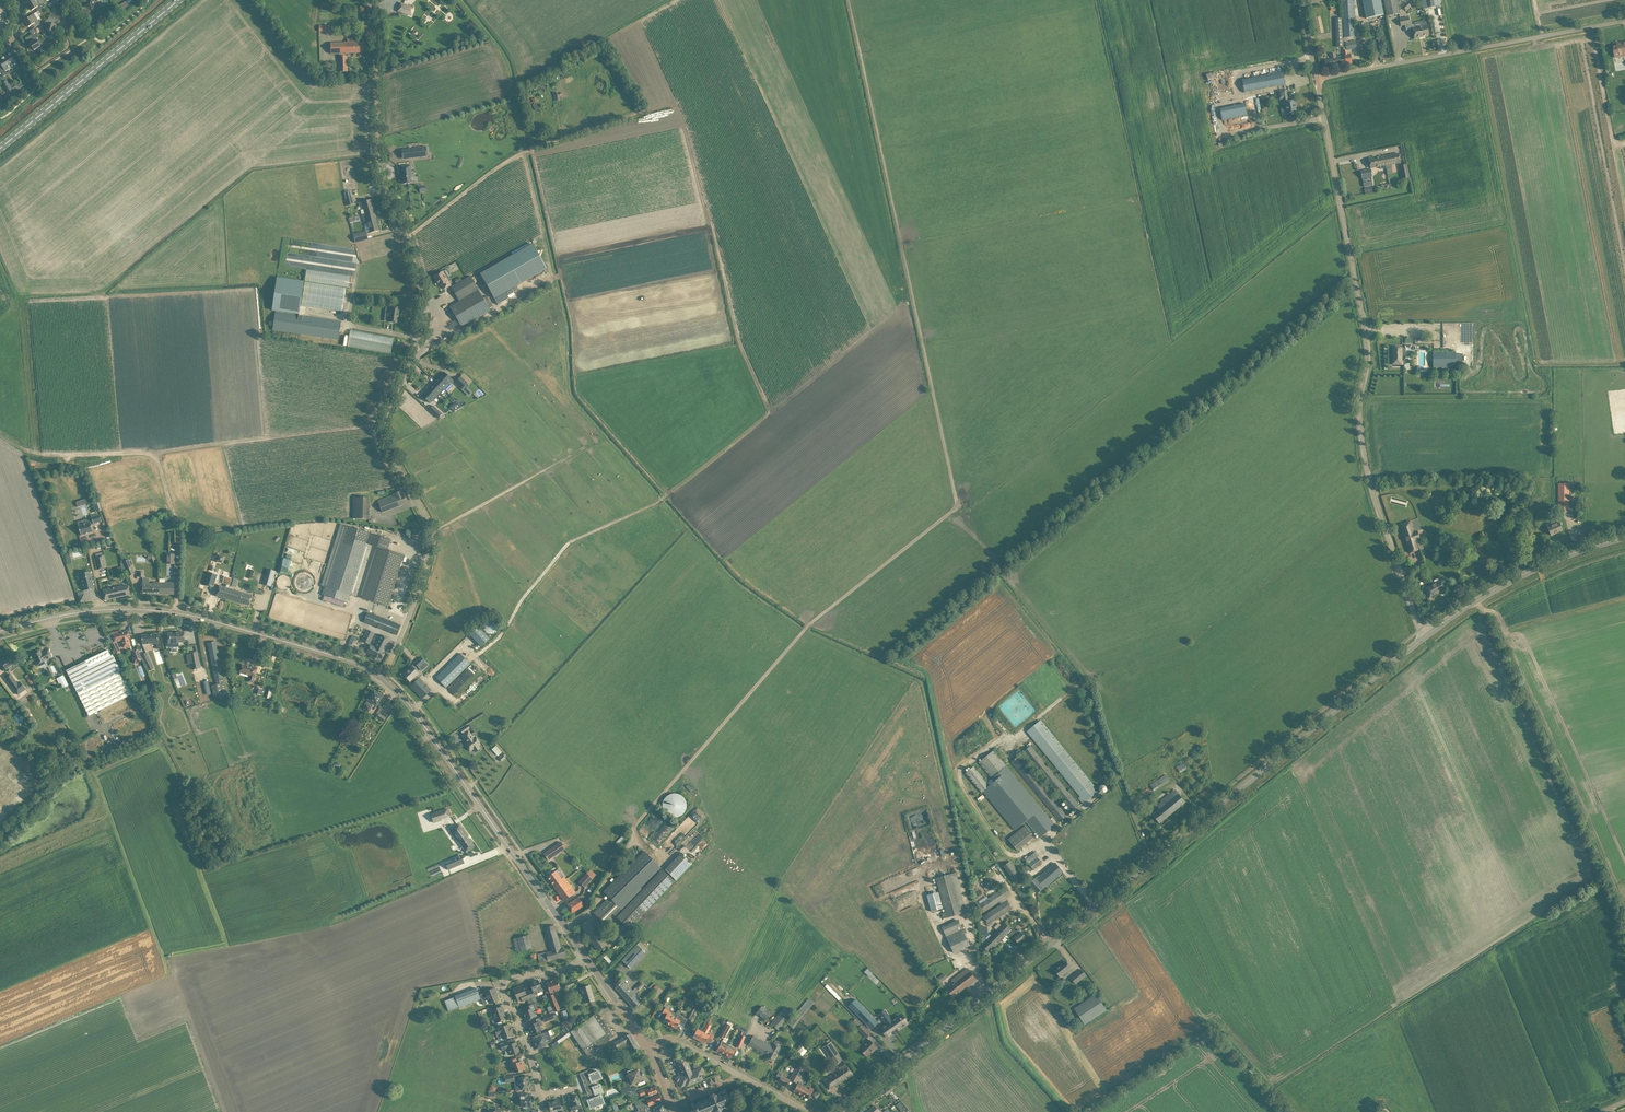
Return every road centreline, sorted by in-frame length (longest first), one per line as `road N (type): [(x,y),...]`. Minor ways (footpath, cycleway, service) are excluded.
road 1 (track): [(848,0),(956,508),(806,628),(646,813),(599,900),(567,929)]
road 2 (tertiary): [(840,1111),(1425,636)]
road 3 (unclassified): [(384,678),(417,597),(428,528),(382,424),(419,321),(420,282),(378,161),(369,0)]
road 4 (track): [(414,711),(438,689),(430,679),(464,645),(477,658),(497,643),(569,542),(660,501),(770,412),(741,349),(710,220)]
road 5 (unclassified): [(1425,636),(1357,453),(1364,342),(1317,78)]
road 6 (secondary): [(585,956),(384,678)]
road 7 (unclassified): [(1317,78),(1624,21)]
road 8 (track): [(643,110),(518,154),(406,240)]
road 9 (primary): [(0,148),(179,0)]
road 10 (tertiary): [(1425,636),(1545,564),(1624,537)]
road 11 (secondary): [(384,678),(333,655),(172,612)]
road 12 (residential): [(542,1095),(506,988),(509,980),(585,956)]
road 13 (residential): [(812,1111),(675,1040),(649,1048)]
road 14 (secondary): [(0,631),(101,610),(172,612)]
road 15 (residential): [(12,35),(40,65),(66,48),(74,0)]

